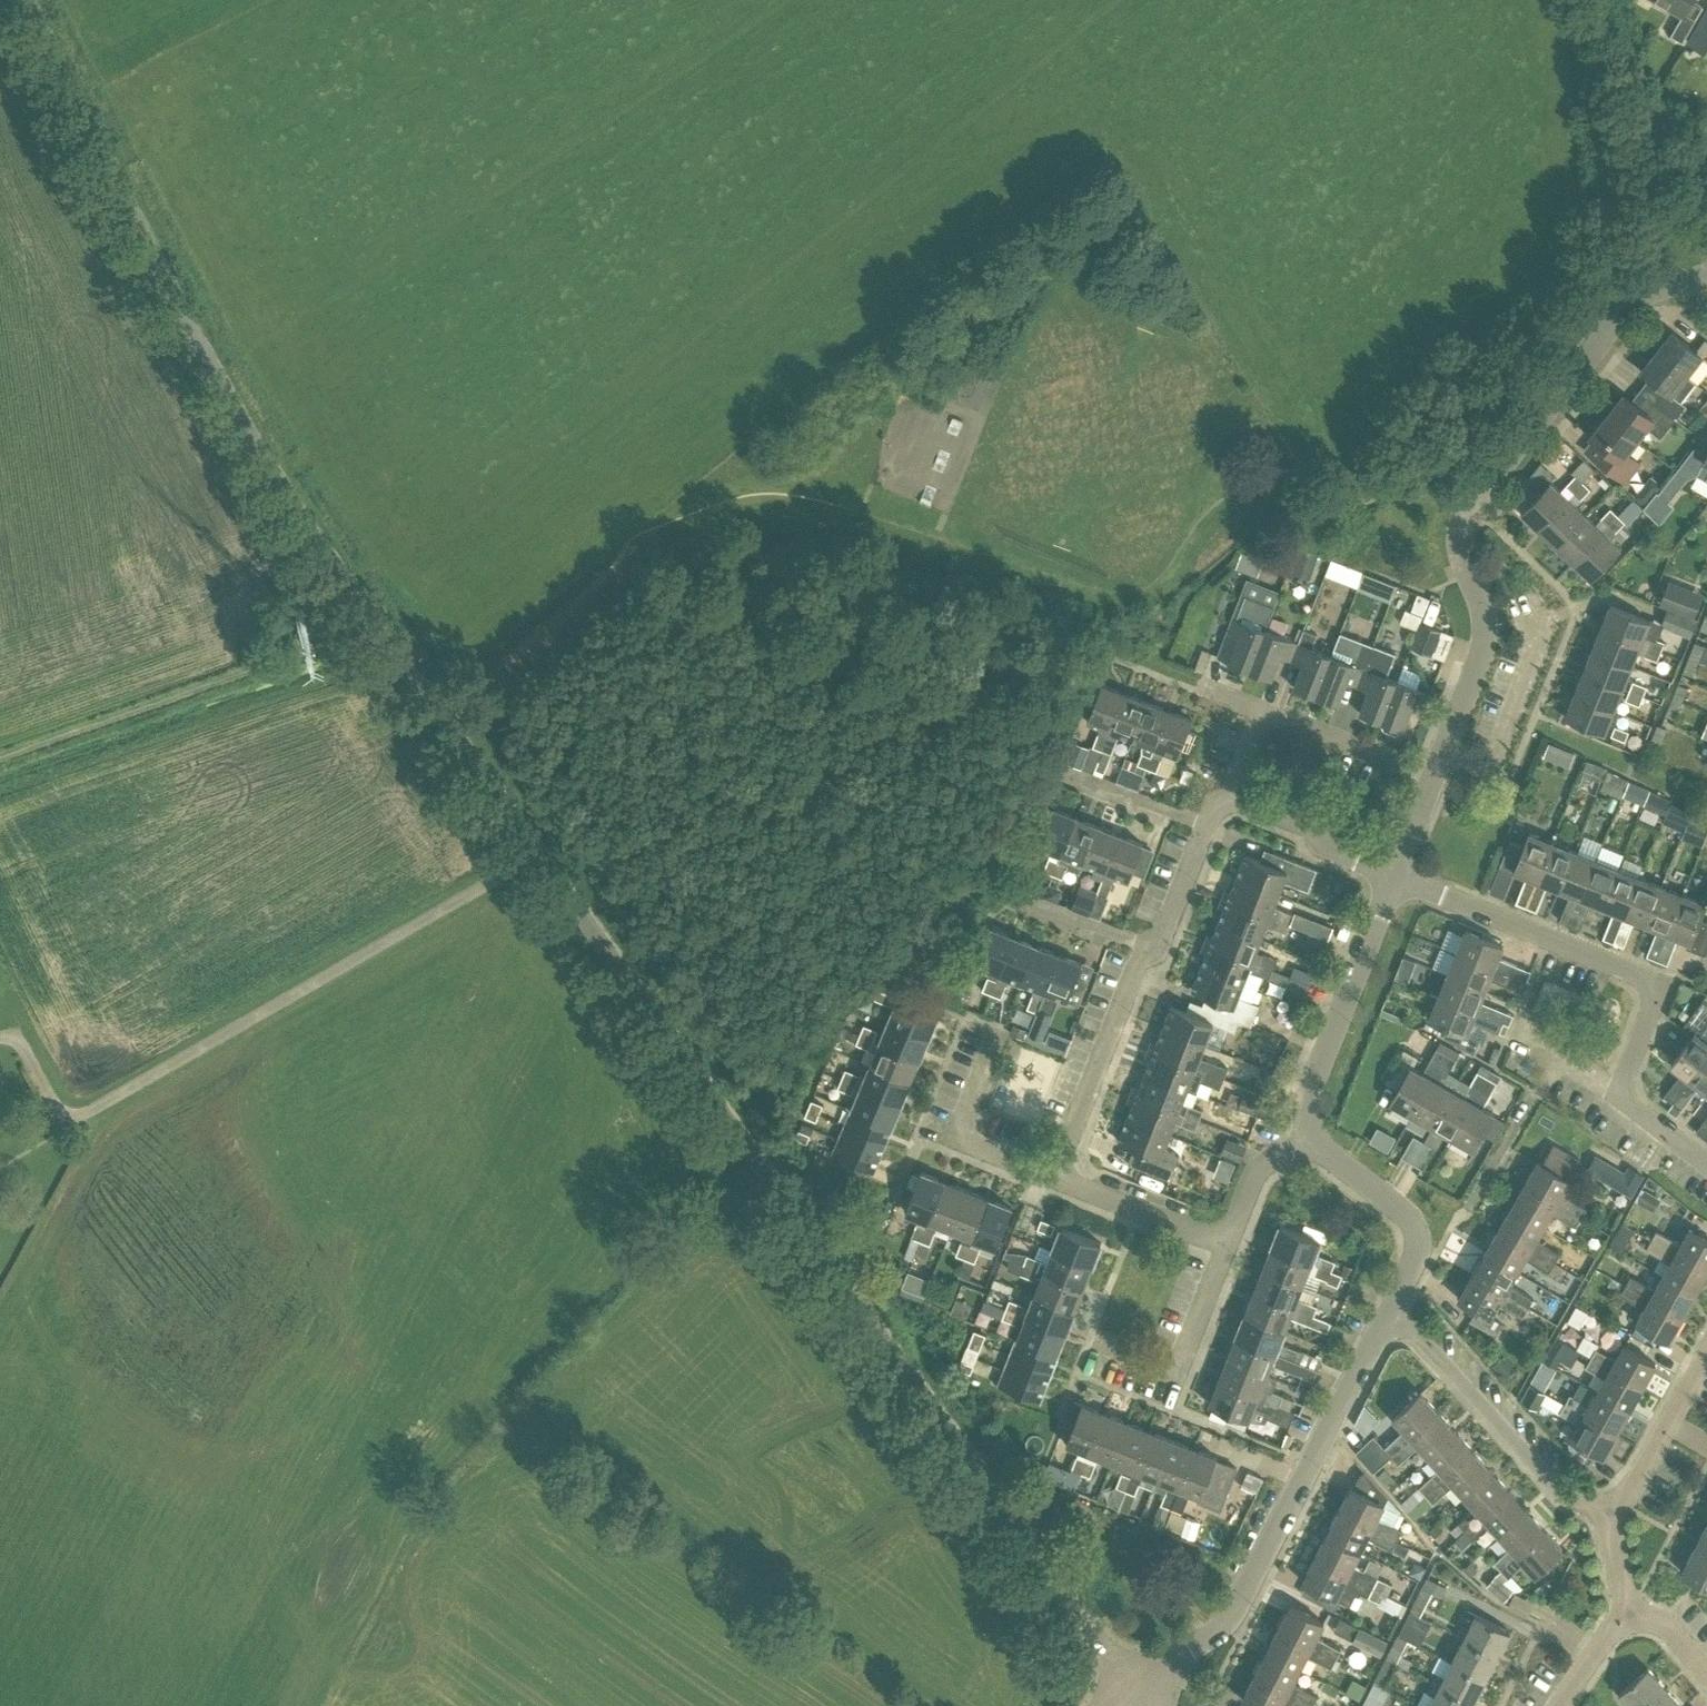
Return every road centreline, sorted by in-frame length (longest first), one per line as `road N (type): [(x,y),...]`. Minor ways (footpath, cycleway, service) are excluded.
road 1 (residential): [(1132,1692),(385,636)]
road 2 (unclassified): [(385,636),(194,348),(24,0)]
road 3 (residential): [(1394,877),(1483,661),(1486,621),(1460,539),(1469,509),(1622,316),(1646,295),(1706,276)]
road 4 (residential): [(1132,1692),(1238,1613),(1393,1304)]
road 5 (residential): [(1621,1093),(1654,1003),(1638,969),(1394,877)]
road 6 (residential): [(1609,1511),(1568,1502),(1393,1304)]
road 7 (residential): [(1316,1140),(1308,1090),(1394,877)]
road 8 (residential): [(1055,1176),(1135,966),(1150,947)]
road 9 (residential): [(1096,1340),(1174,1372),(1227,1244)]
road 10 (residential): [(1393,1304),(1415,1259),(1417,1231),(1403,1211),(1330,1159),(1316,1140)]
road 11 (residential): [(1055,1176),(953,1137),(990,1041)]
road 12 (residential): [(1609,1511),(1706,1348)]
road 13 (residential): [(1231,798),(1310,825),(1332,852),(1394,877)]
road 14 (residential): [(1227,1244),(1055,1176)]
road 15 (residential): [(1150,947),(1012,894)]
road 16 (residential): [(1227,1244),(1264,1162),(1316,1140)]
road 17 (residential): [(1265,710),(1399,763)]
road 18 (residential): [(1150,947),(1167,929),(1203,831)]

